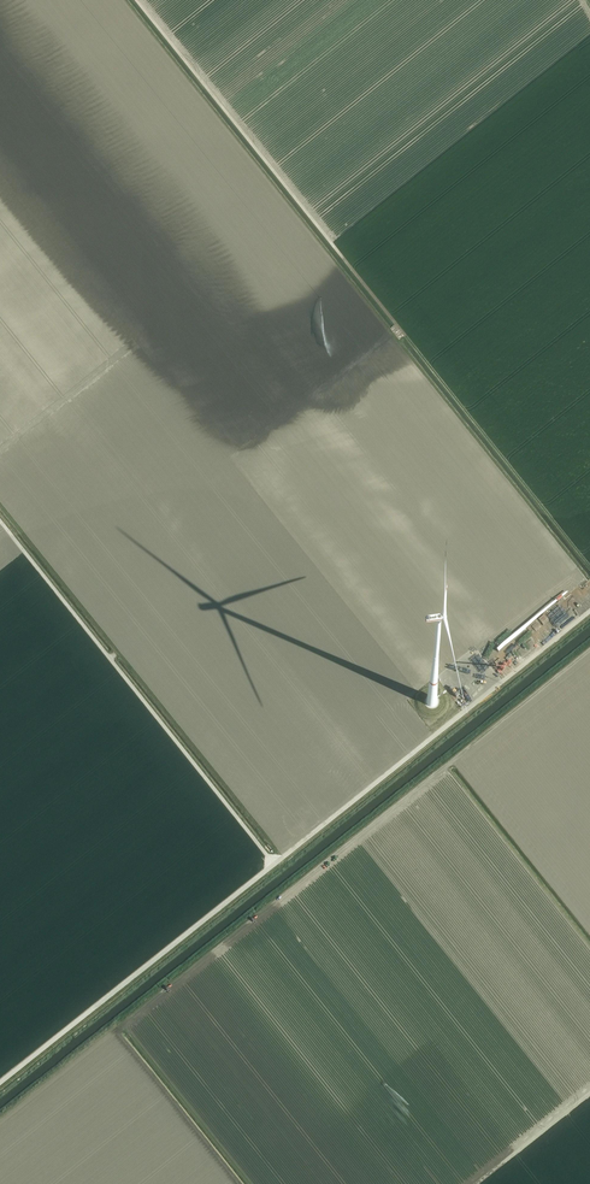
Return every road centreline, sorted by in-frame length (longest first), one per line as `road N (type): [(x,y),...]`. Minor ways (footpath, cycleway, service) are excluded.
road 1 (track): [(137,0),(589,565)]
road 2 (track): [(0,515),(275,864)]

